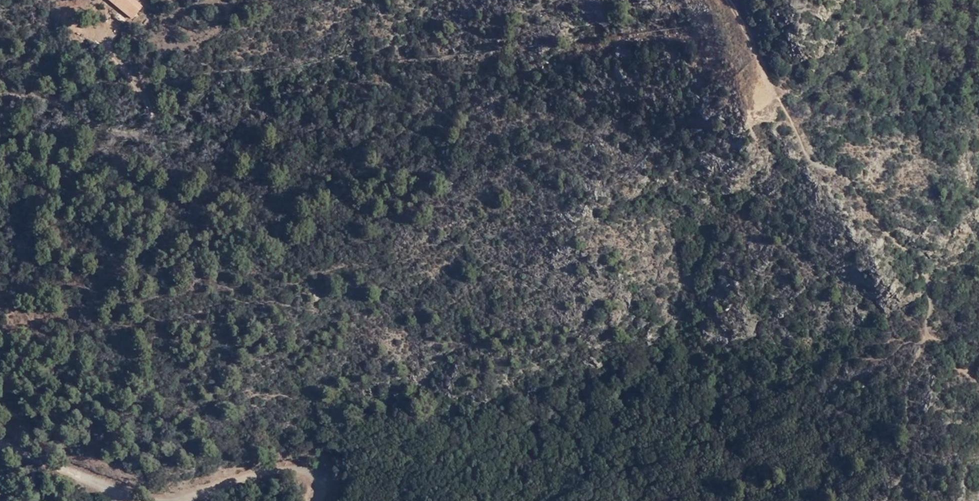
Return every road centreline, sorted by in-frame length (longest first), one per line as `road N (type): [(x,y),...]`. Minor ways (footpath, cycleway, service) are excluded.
road 1 (track): [(152,500),(312,463),(326,478),(317,500)]
road 2 (track): [(0,437),(137,500)]

